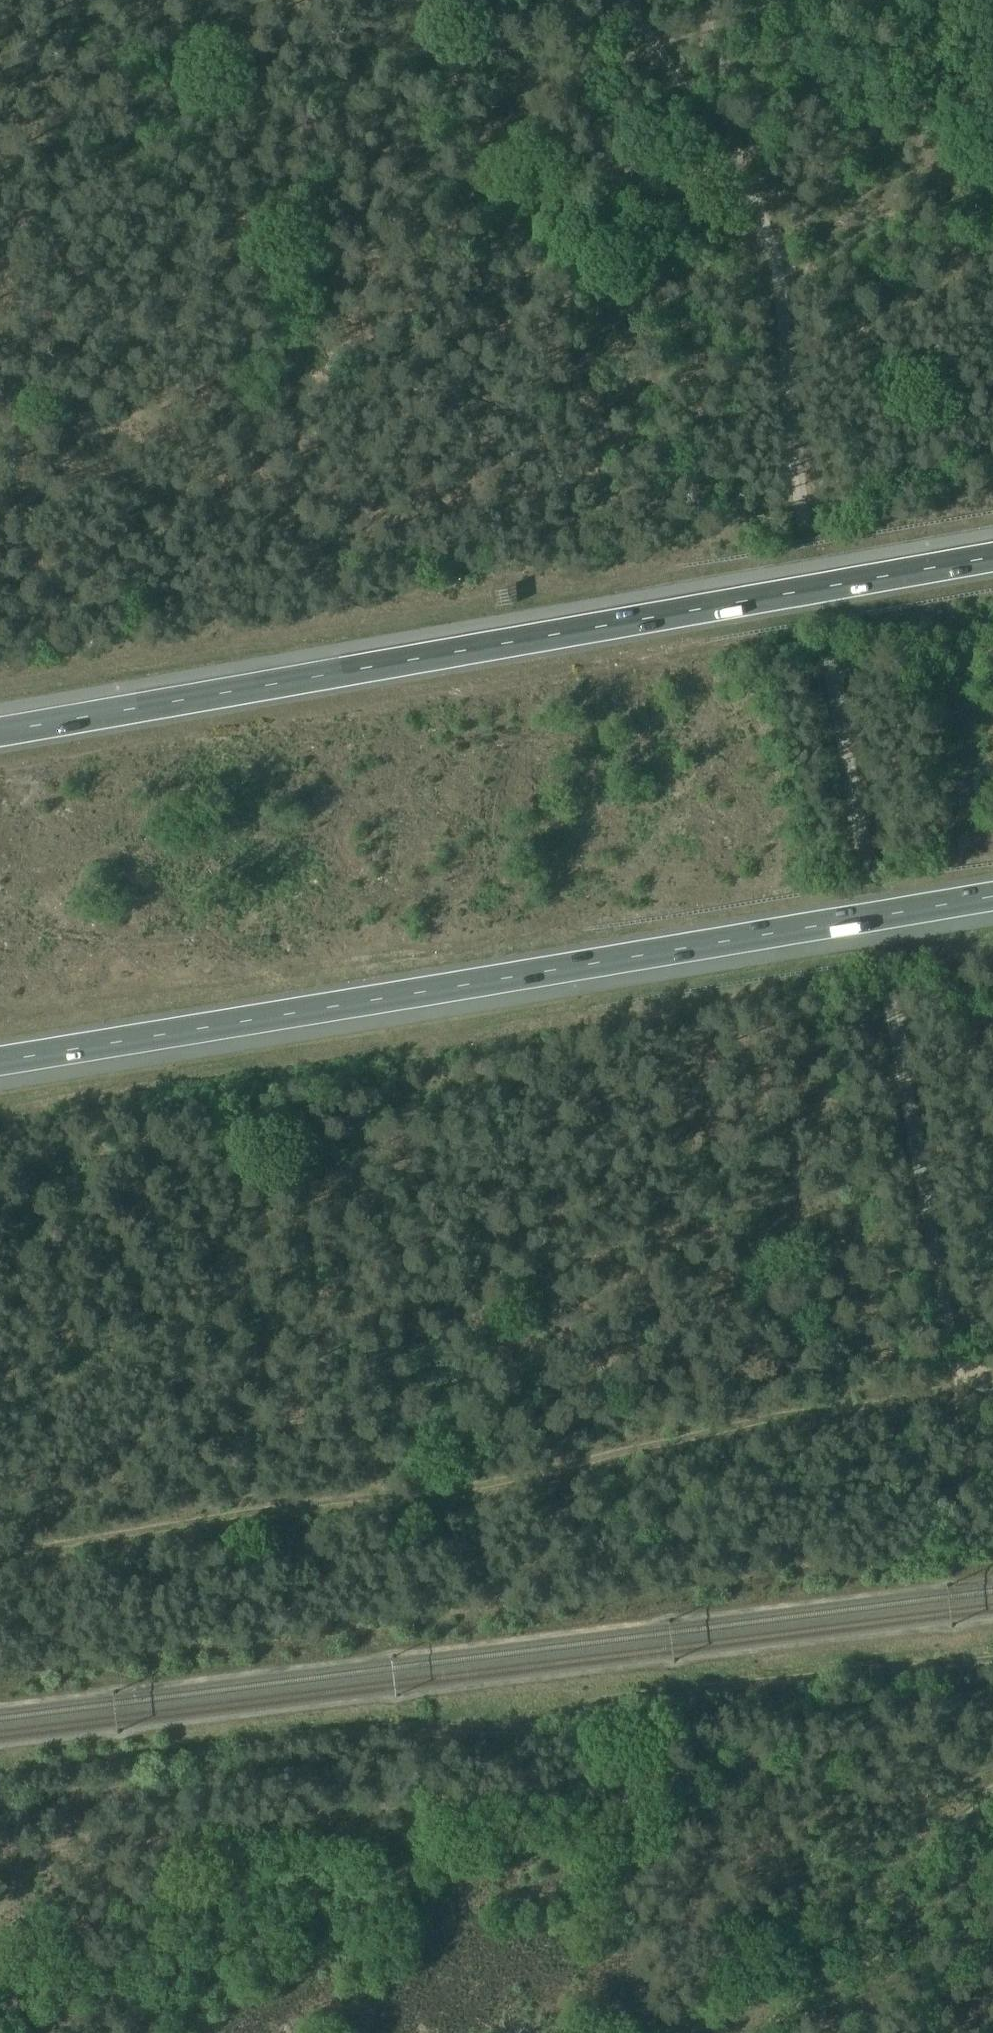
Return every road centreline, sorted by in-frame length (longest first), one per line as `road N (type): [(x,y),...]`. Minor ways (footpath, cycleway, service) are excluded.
road 1 (track): [(750,177),(780,284),(802,500),(954,1356),(973,1384)]
road 2 (track): [(0,459),(41,457),(109,470),(293,522),(546,494),(578,483),(626,431),(628,379),(613,333),(558,260),(486,193),(470,147),(473,88),(523,32)]
road 3 (motorway): [(992,557),(0,731)]
road 4 (motorway): [(0,1061),(992,897)]
road 5 (track): [(992,1658),(597,1711),(510,1733),(310,1739),(0,1776)]
road 6 (track): [(8,1859),(992,1742)]
road 7 (track): [(0,1550),(404,1496),(759,1420),(973,1384)]
road 8 (track): [(992,25),(858,0)]

